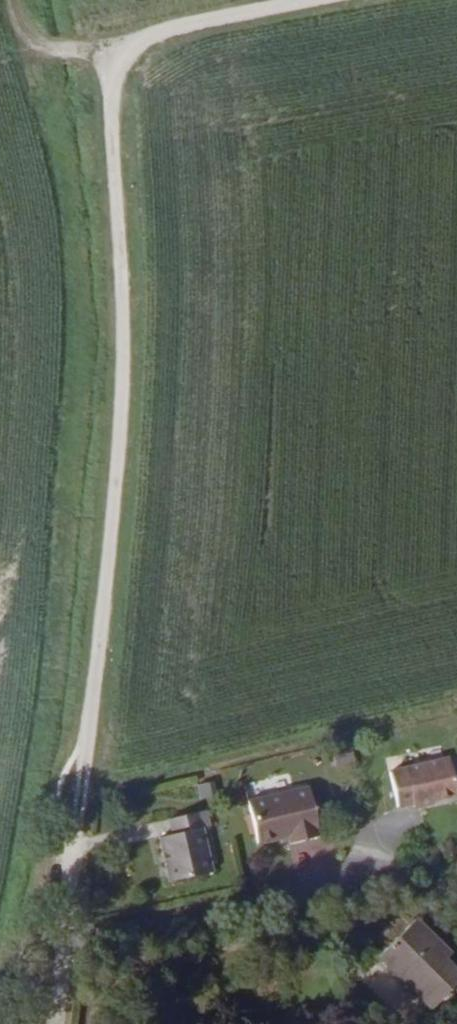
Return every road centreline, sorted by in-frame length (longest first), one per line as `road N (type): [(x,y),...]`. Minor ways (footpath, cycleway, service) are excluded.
road 1 (track): [(81,837),(121,378),(114,59)]
road 2 (track): [(114,59),(166,30),(310,0)]
road 3 (unclassified): [(54,1023),(81,837)]
road 4 (track): [(0,10),(16,36),(39,51),(114,59)]

